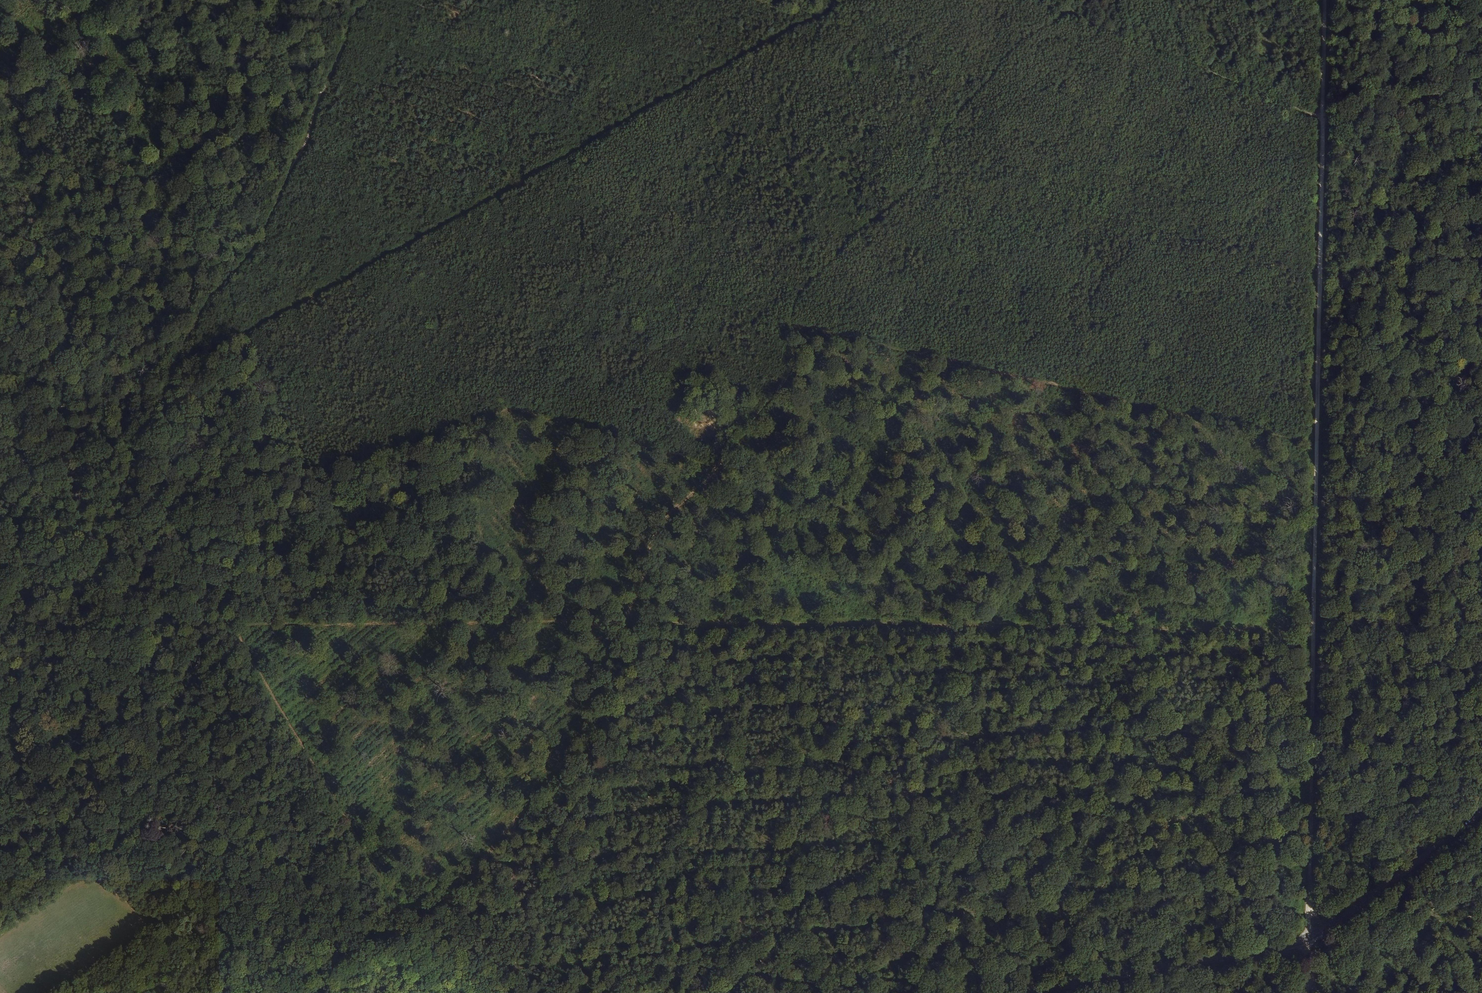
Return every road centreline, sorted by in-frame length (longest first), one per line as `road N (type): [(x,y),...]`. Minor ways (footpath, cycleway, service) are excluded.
road 1 (track): [(1324,0),(1310,945)]
road 2 (track): [(125,454),(322,791),(377,861),(406,945),(451,905),(558,778),(596,702)]
road 3 (track): [(596,702),(663,518),(742,441),(791,370),(802,294),(916,184),(946,130),(1017,44),(1068,12)]
road 4 (track): [(167,371),(247,335),(830,0)]
road 5 (track): [(0,609),(65,515),(125,454),(205,296),(254,250),(315,130),(316,107),(350,20),(367,0)]
road 6 (track): [(1314,630),(624,626)]
road 7 (track): [(1317,444),(792,320)]
road 8 (primary): [(1006,992),(1310,944),(1481,813)]
road 9 (track): [(1038,0),(1323,121),(1481,91)]
road 10 (track): [(0,237),(98,409)]
road 11 (track): [(1481,918),(1310,945)]

